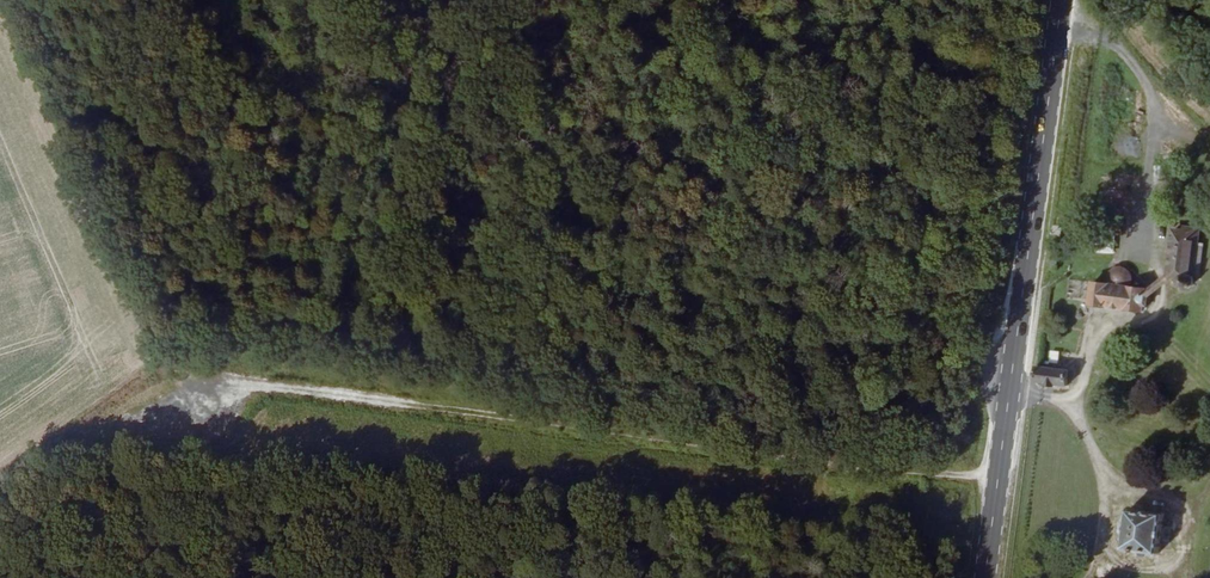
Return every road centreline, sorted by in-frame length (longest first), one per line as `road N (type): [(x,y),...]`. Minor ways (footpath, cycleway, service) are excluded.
road 1 (track): [(186,374),(214,385),(807,463),(996,477)]
road 2 (primary): [(1059,0),(983,577)]
road 3 (track): [(186,374),(299,376),(703,438)]
road 4 (track): [(230,577),(94,431)]

